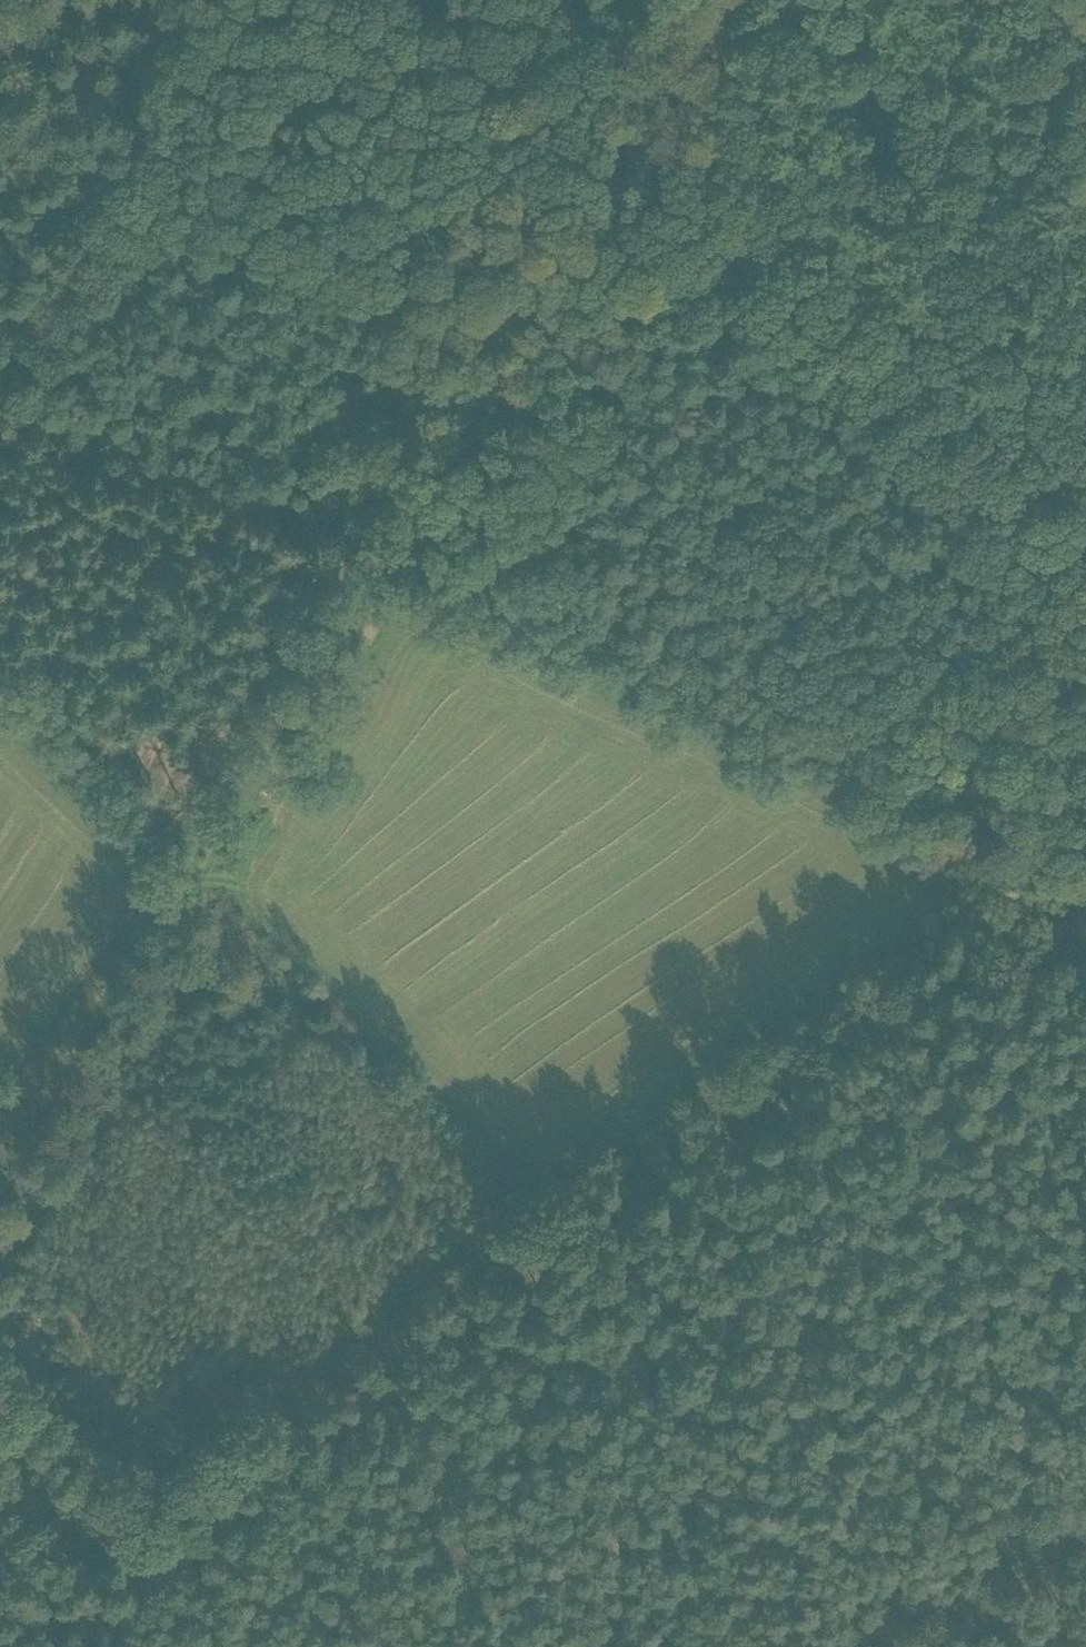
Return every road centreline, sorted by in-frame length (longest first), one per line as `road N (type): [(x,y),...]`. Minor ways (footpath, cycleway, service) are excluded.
road 1 (track): [(1085,845),(949,903),(395,1322),(531,1646)]
road 2 (track): [(1085,588),(522,0)]

